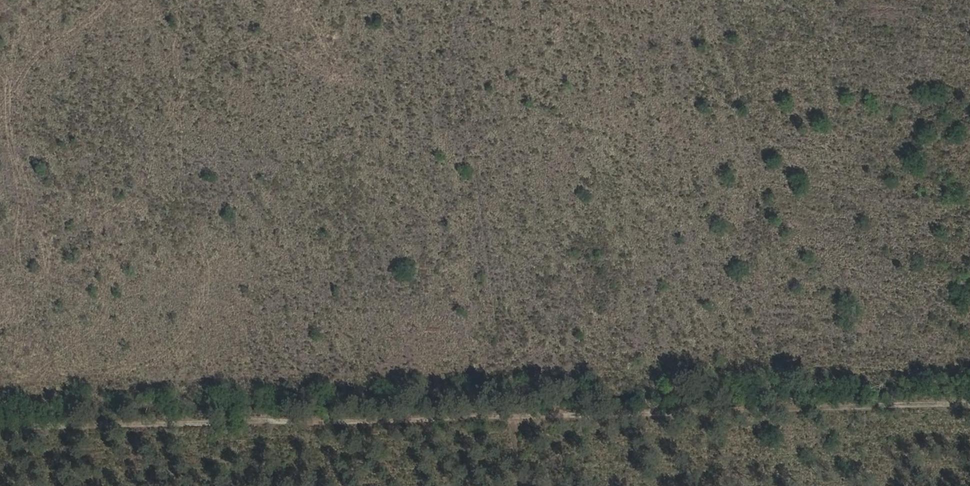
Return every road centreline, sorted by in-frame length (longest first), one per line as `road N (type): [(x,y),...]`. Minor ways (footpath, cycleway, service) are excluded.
road 1 (track): [(0,429),(969,406)]

